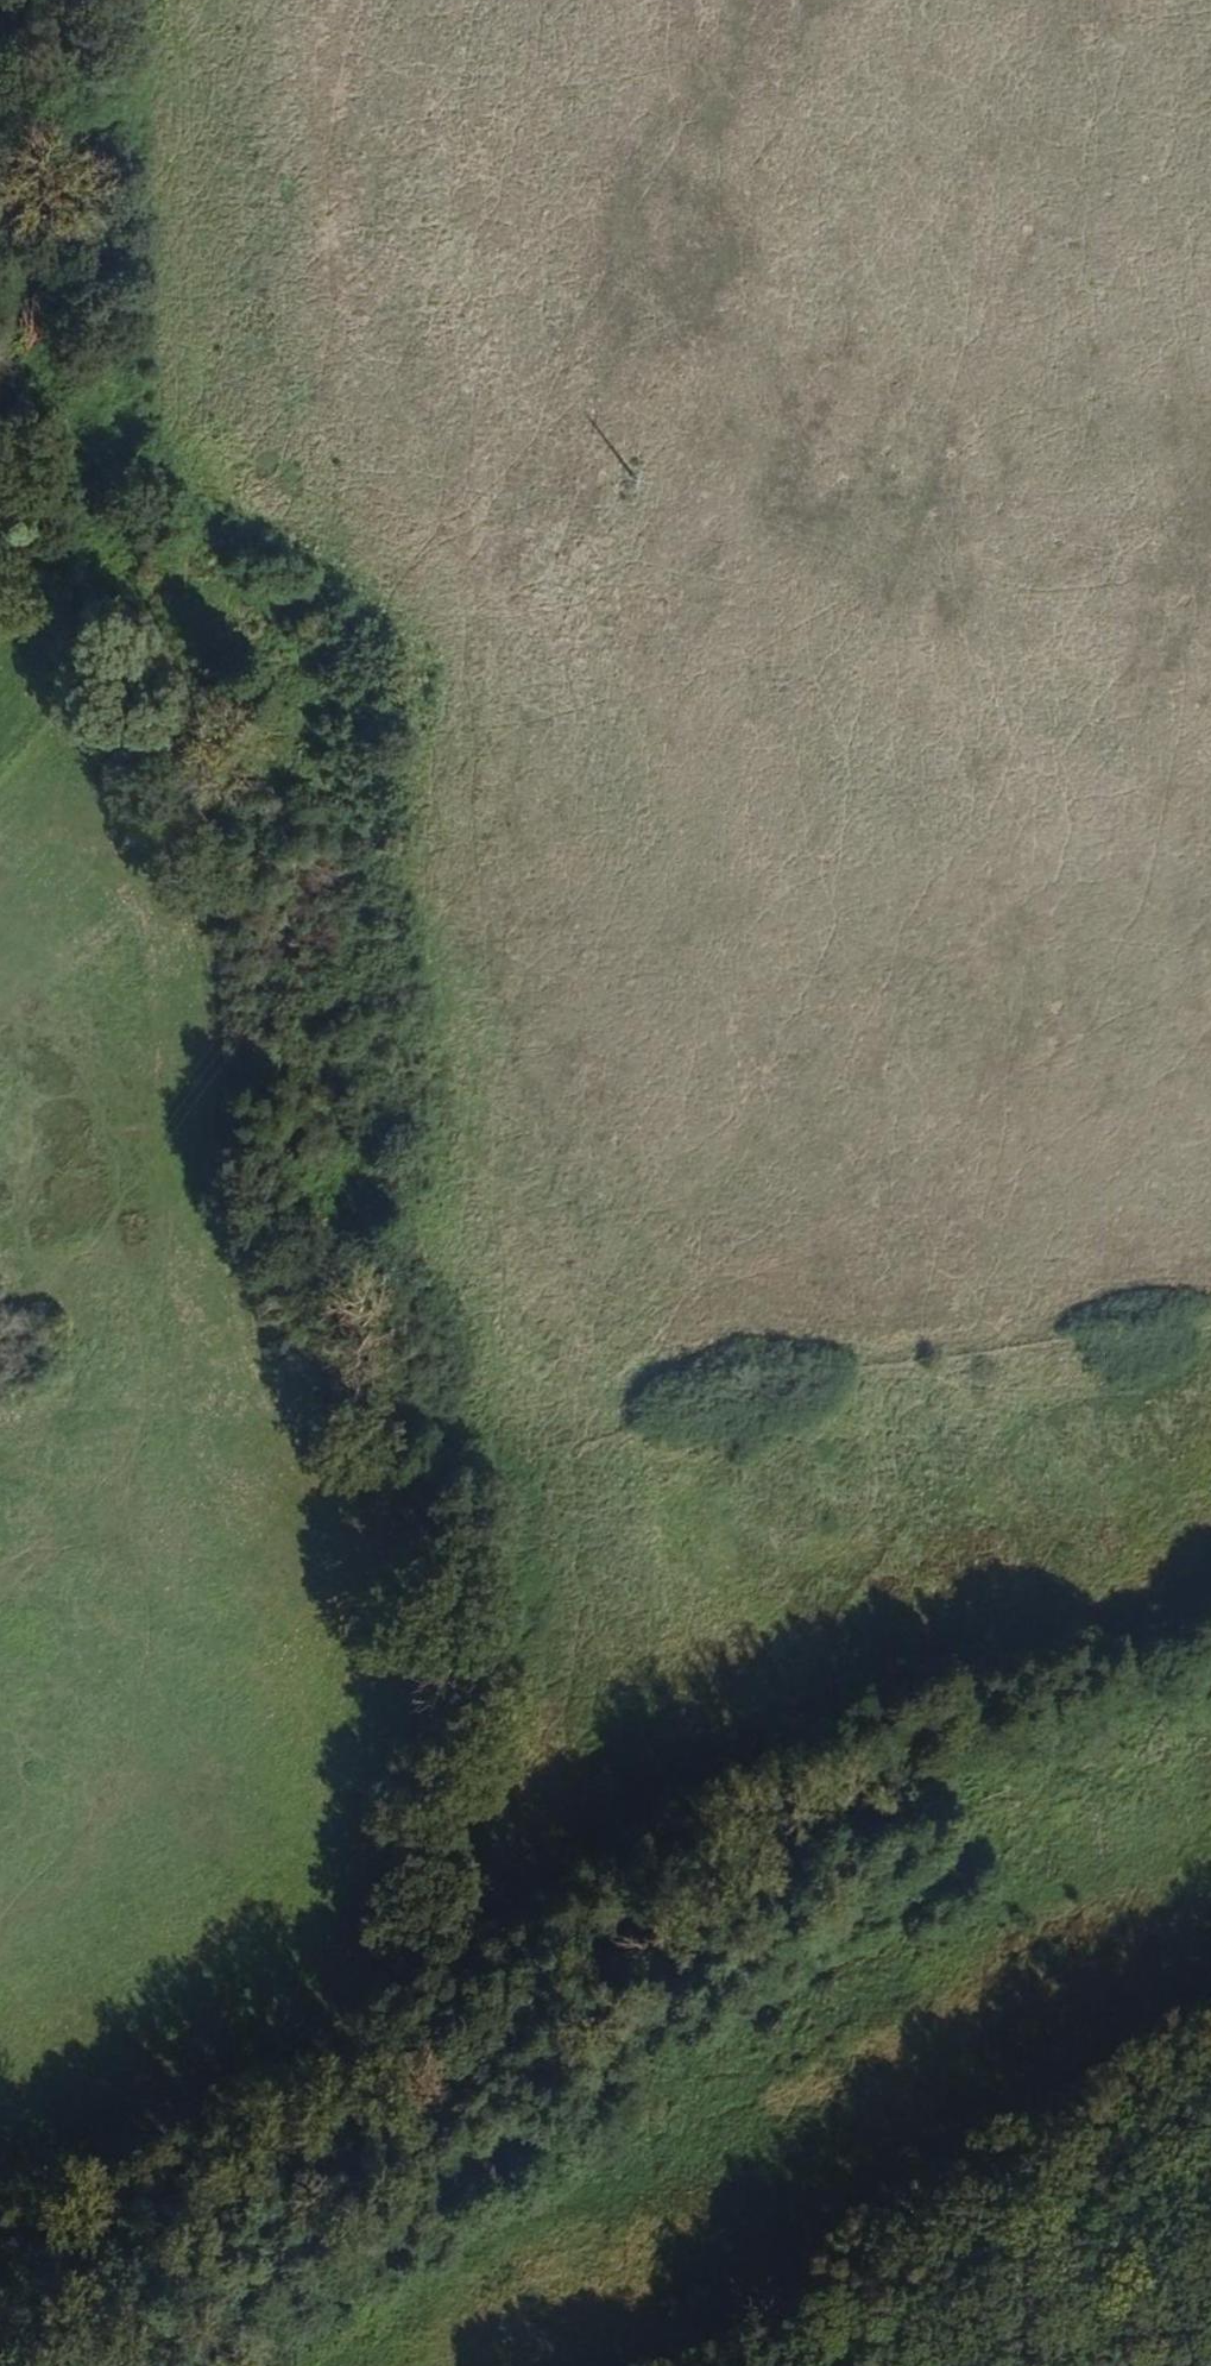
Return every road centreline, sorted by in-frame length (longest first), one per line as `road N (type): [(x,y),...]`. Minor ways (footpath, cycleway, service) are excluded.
road 1 (track): [(687,2365),(1210,2039)]

